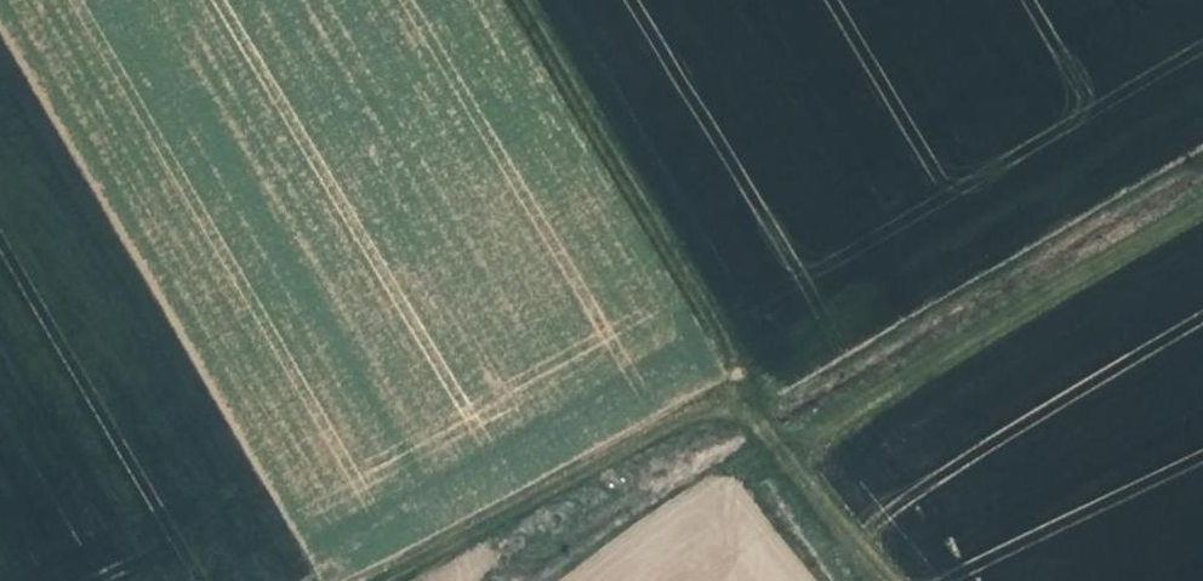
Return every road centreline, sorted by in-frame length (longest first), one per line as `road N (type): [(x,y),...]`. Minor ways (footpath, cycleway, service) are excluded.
road 1 (track): [(511,0),(737,389),(888,580)]
road 2 (track): [(1202,204),(785,450)]
road 3 (track): [(371,580),(737,389)]

